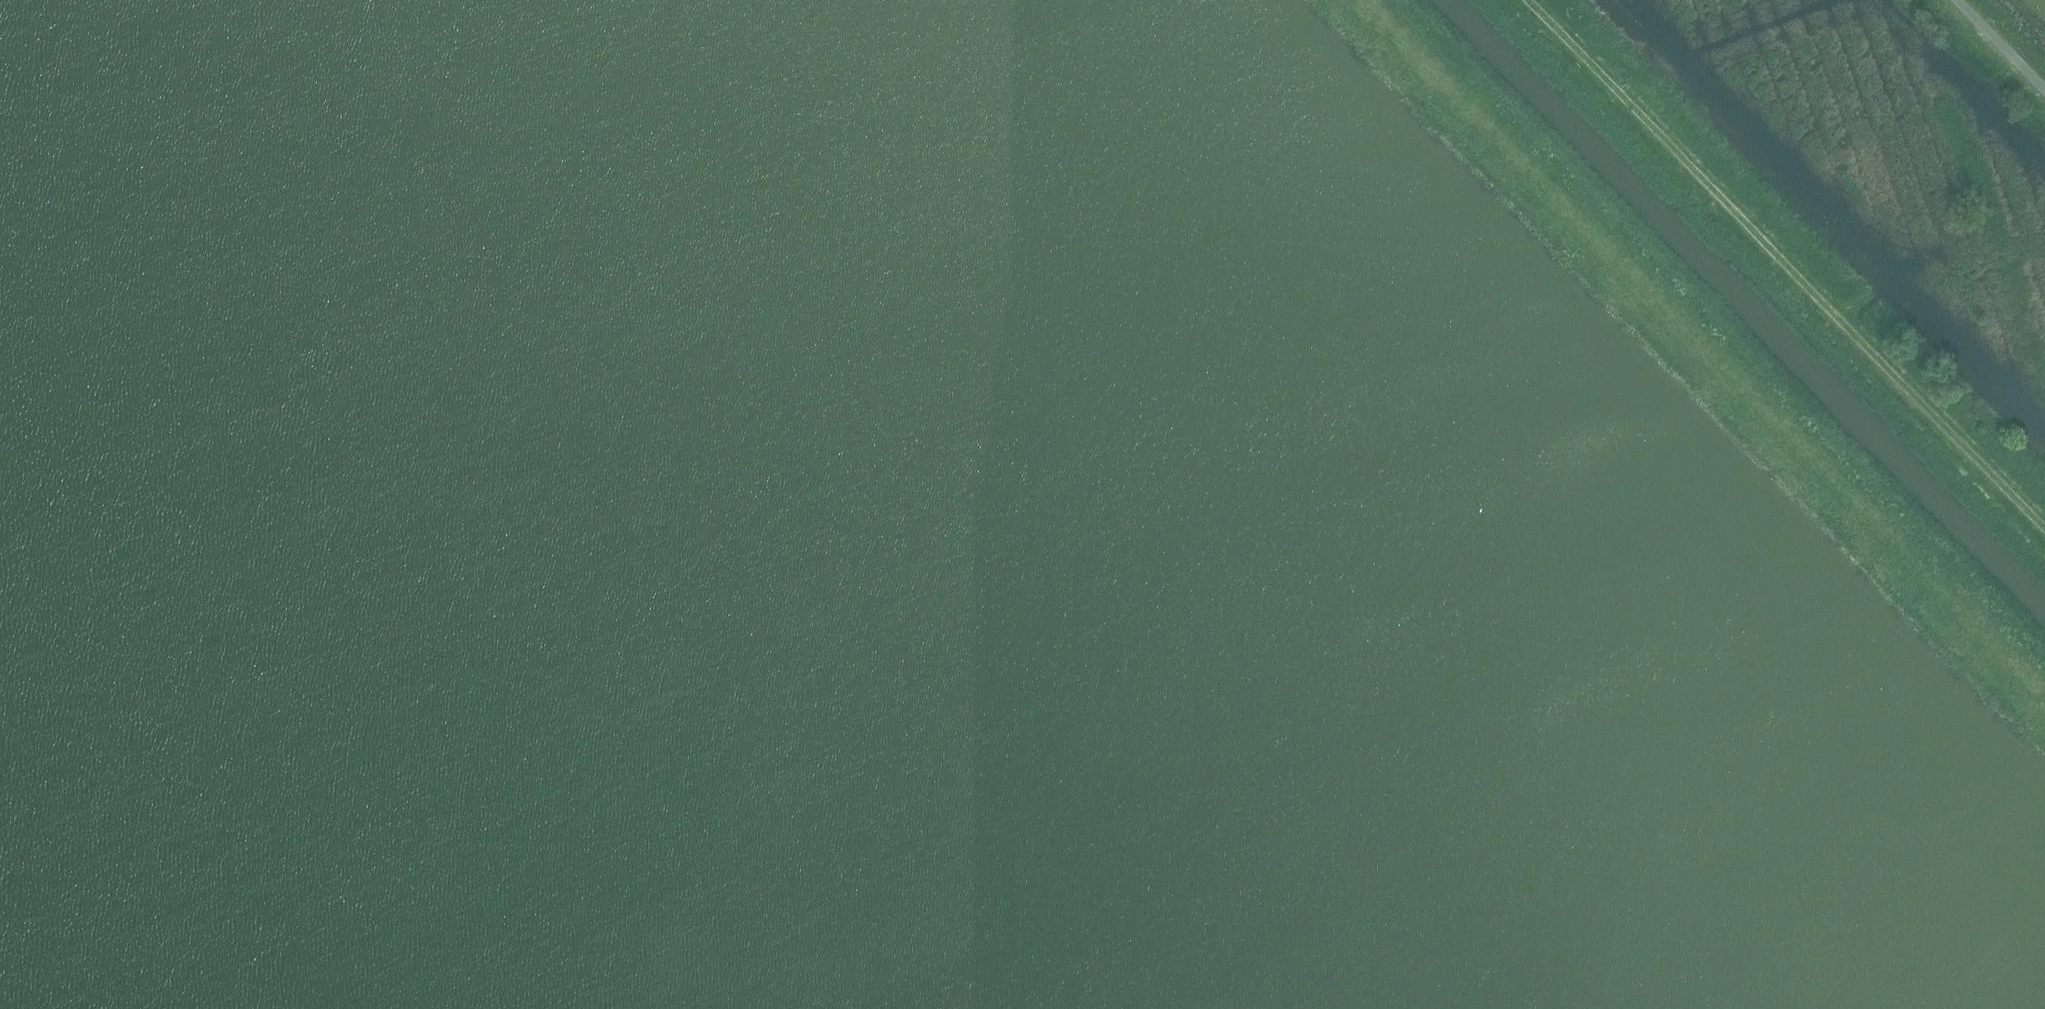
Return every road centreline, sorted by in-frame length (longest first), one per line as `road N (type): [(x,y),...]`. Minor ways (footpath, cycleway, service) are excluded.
road 1 (track): [(2044,529),(1529,0)]

